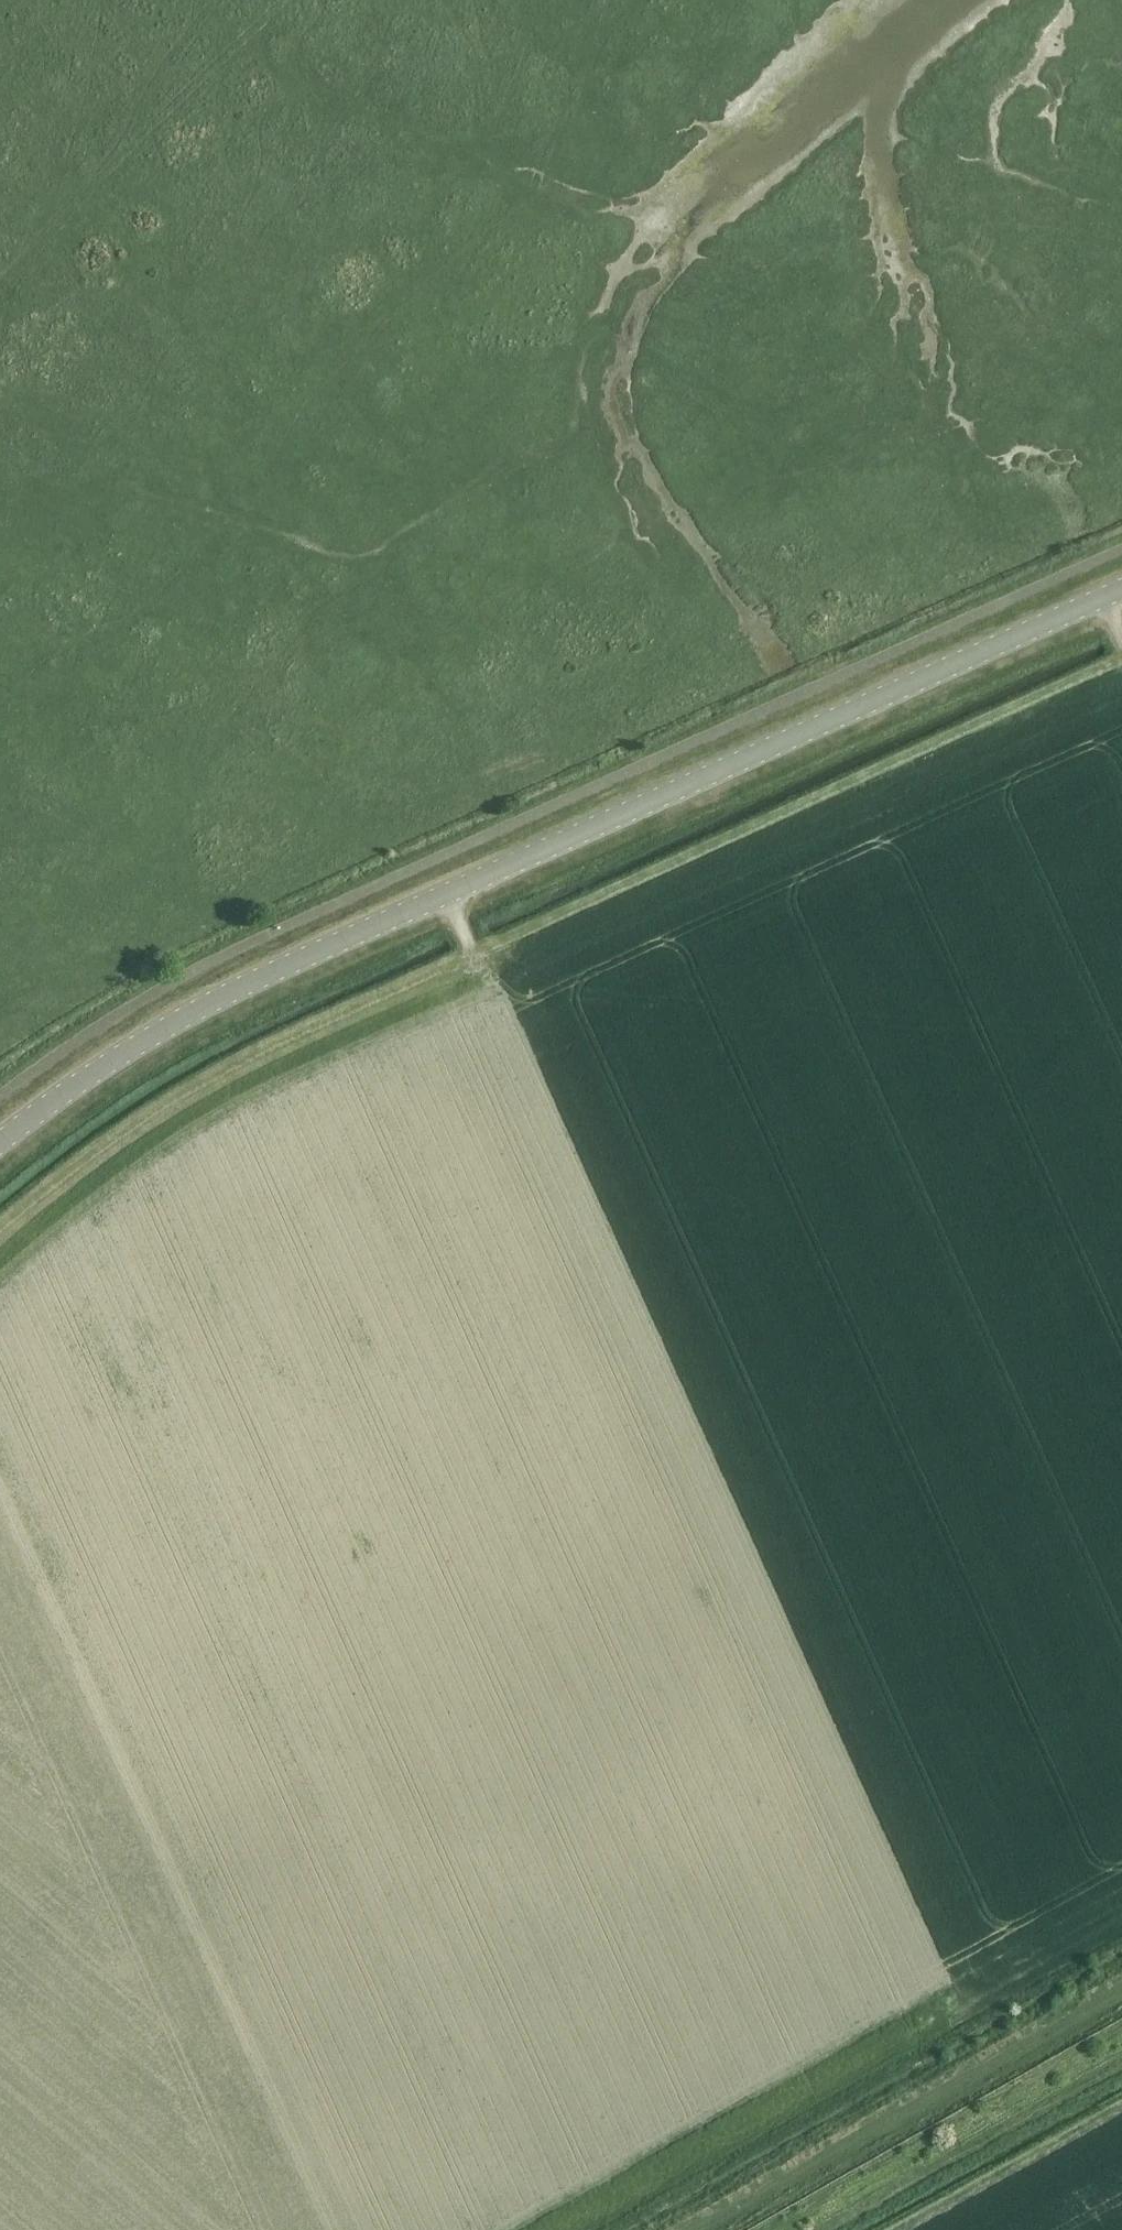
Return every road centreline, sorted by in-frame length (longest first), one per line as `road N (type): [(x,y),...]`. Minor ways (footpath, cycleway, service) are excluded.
road 1 (tertiary): [(0,1144),(84,1075),(223,992),(1121,587)]
road 2 (track): [(695,2229),(1121,1990)]

